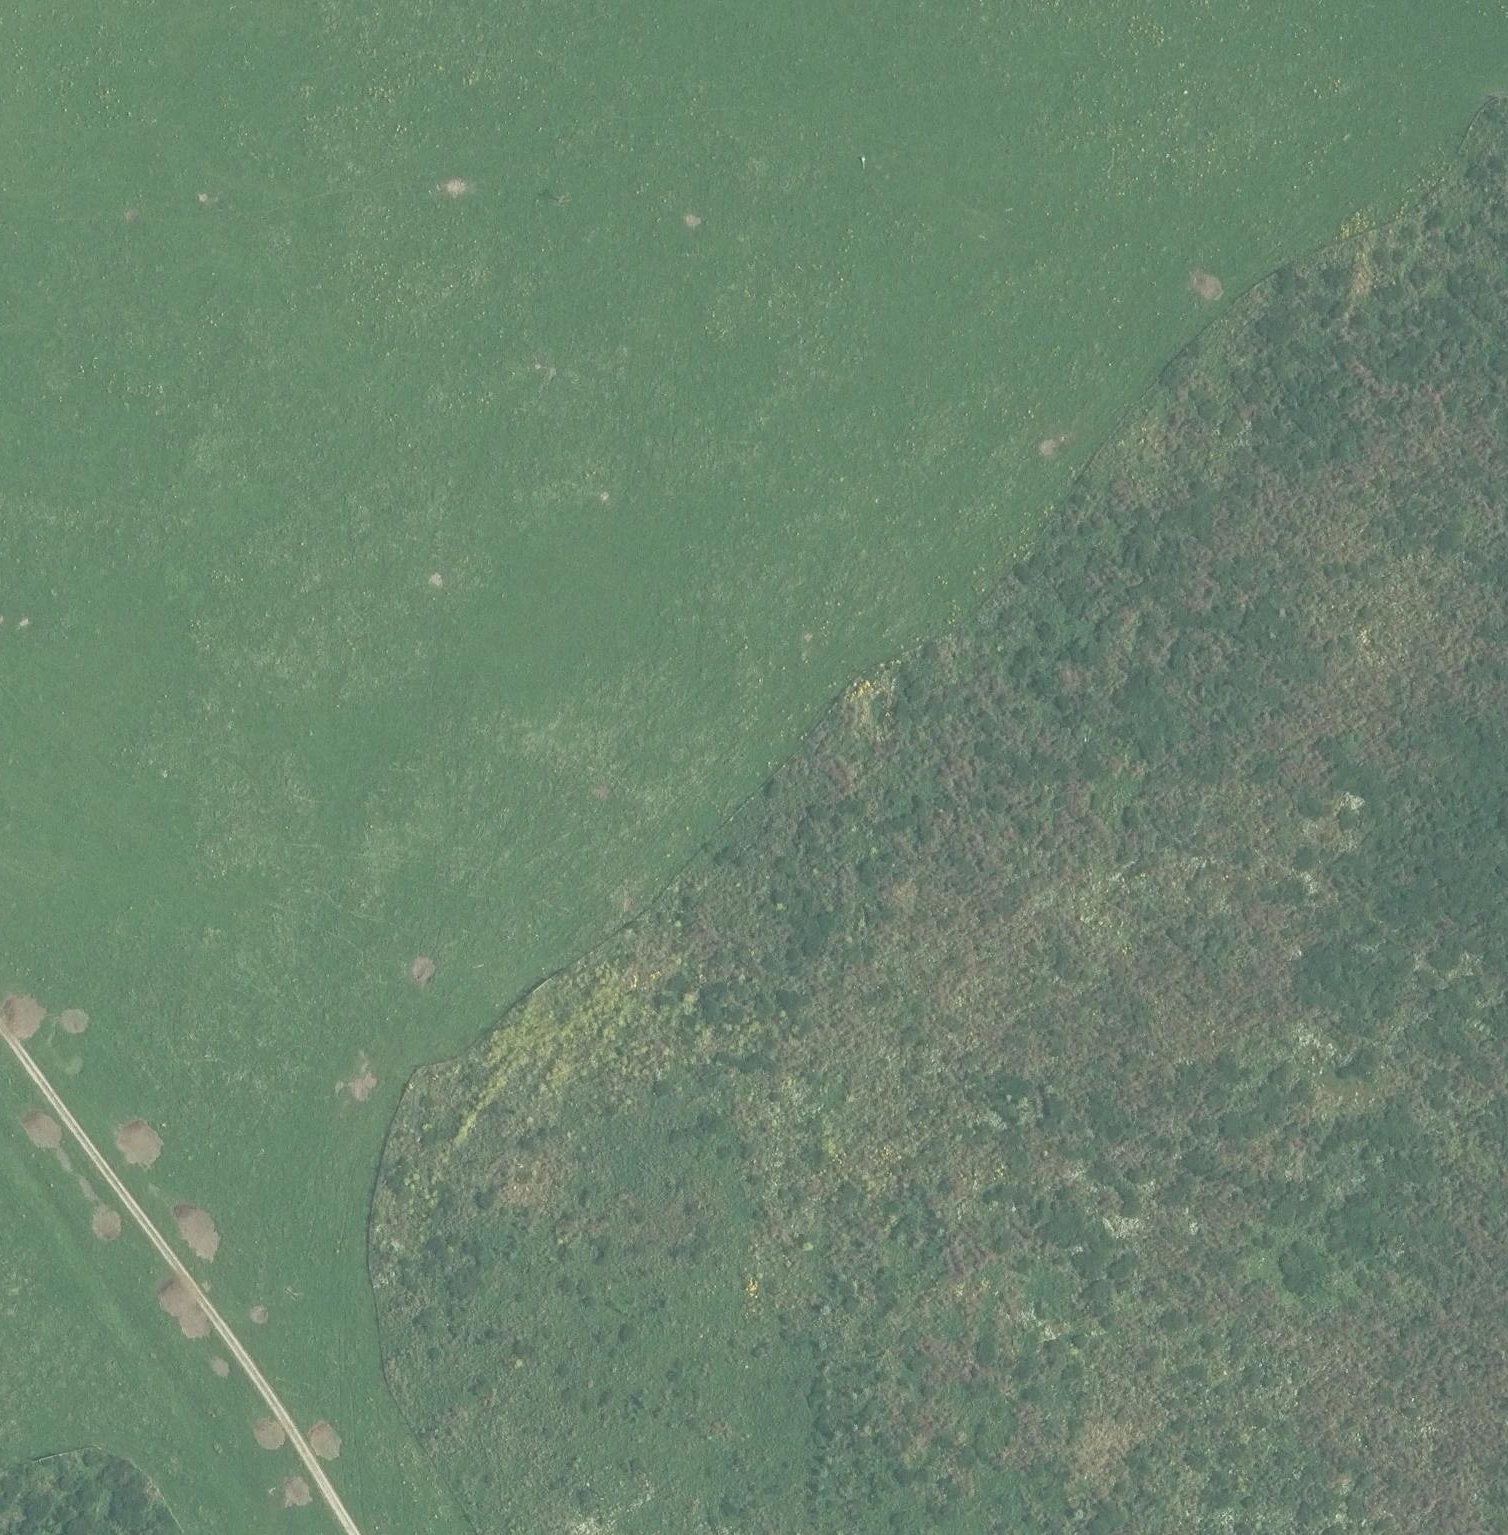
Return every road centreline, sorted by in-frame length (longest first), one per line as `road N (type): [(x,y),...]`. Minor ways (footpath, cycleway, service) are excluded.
road 1 (track): [(0,1025),(208,1309),(360,1534)]

